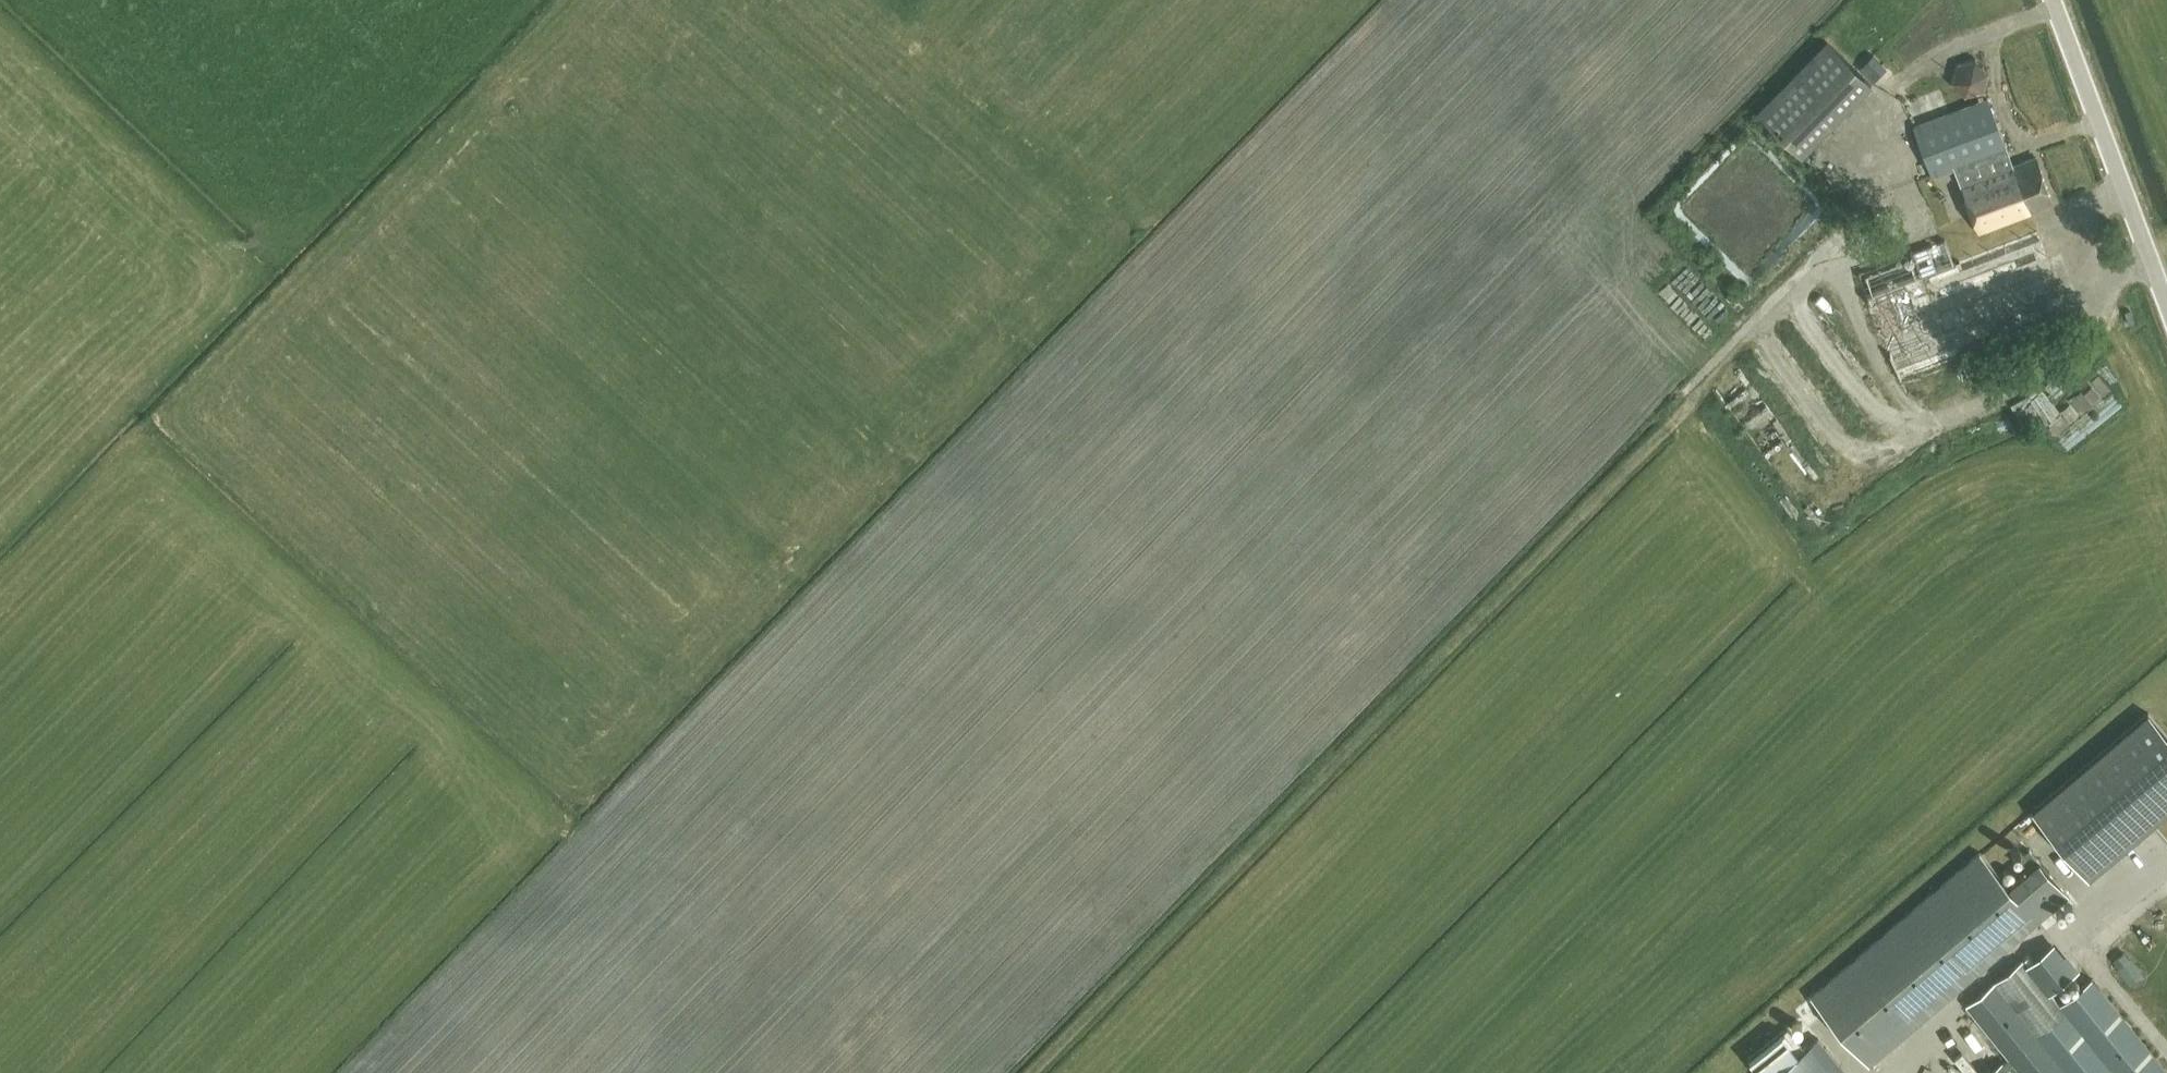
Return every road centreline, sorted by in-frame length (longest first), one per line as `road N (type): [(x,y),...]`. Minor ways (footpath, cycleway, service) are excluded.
road 1 (unclassified): [(2166,288),(2060,0)]

